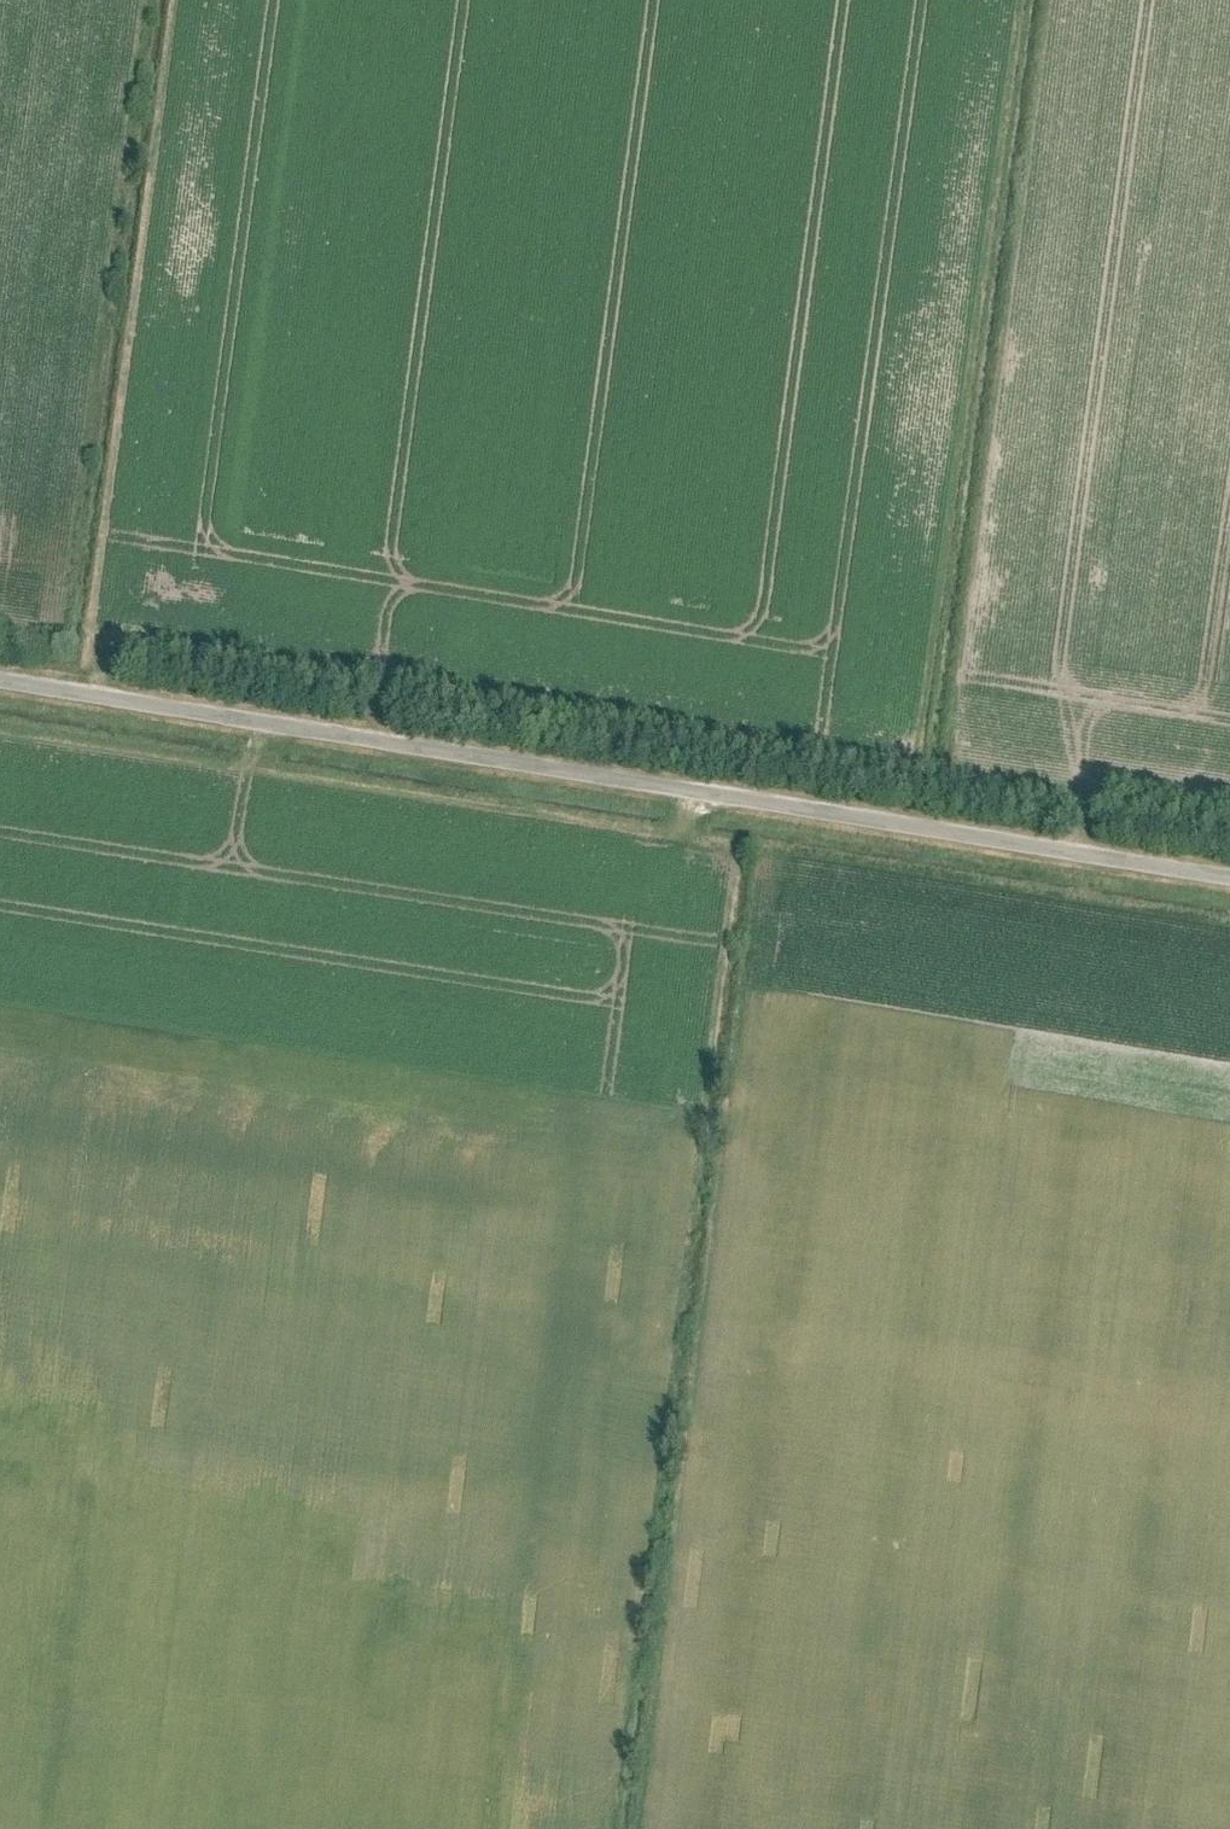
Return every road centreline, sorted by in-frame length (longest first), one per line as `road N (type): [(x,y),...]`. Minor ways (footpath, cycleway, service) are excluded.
road 1 (unclassified): [(1229,874),(0,670)]

